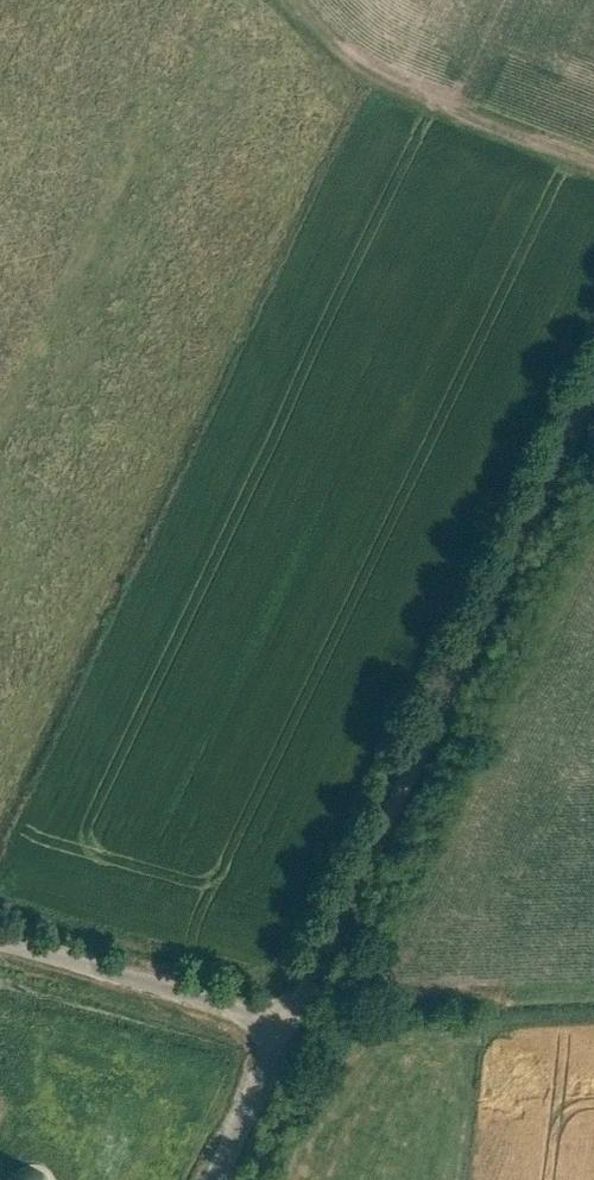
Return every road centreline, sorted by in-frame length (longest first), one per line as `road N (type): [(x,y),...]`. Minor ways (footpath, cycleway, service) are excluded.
road 1 (track): [(271,1014),(311,987),(593,373)]
road 2 (unclassified): [(0,939),(271,1014),(198,1179)]
road 3 (track): [(282,0),(365,73),(593,170)]

